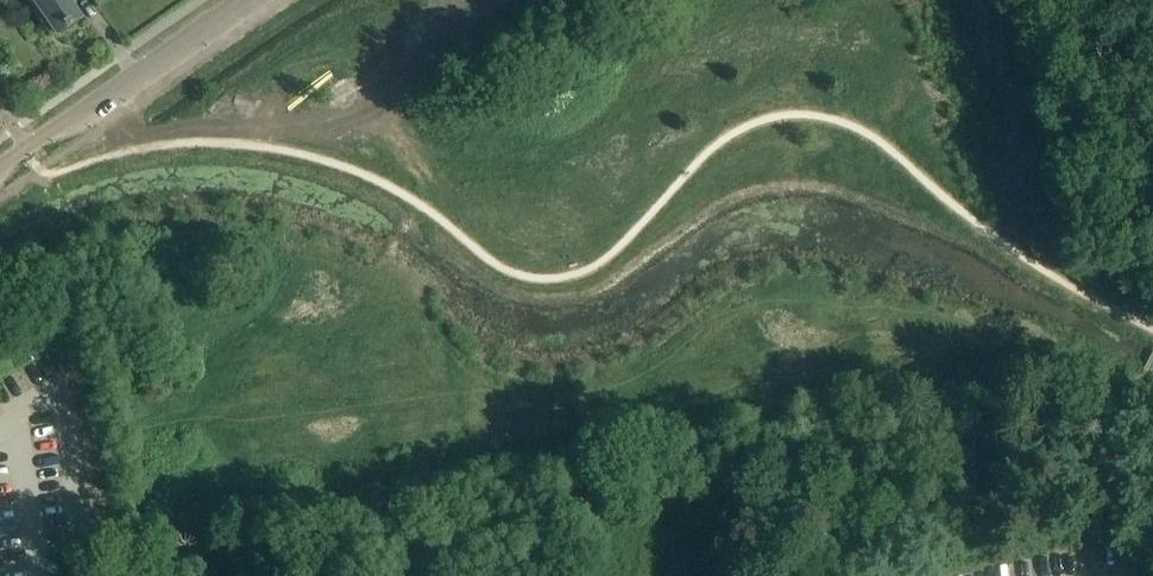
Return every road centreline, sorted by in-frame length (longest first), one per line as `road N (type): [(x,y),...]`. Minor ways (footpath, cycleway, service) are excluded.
road 1 (residential): [(0,171),(253,0)]

